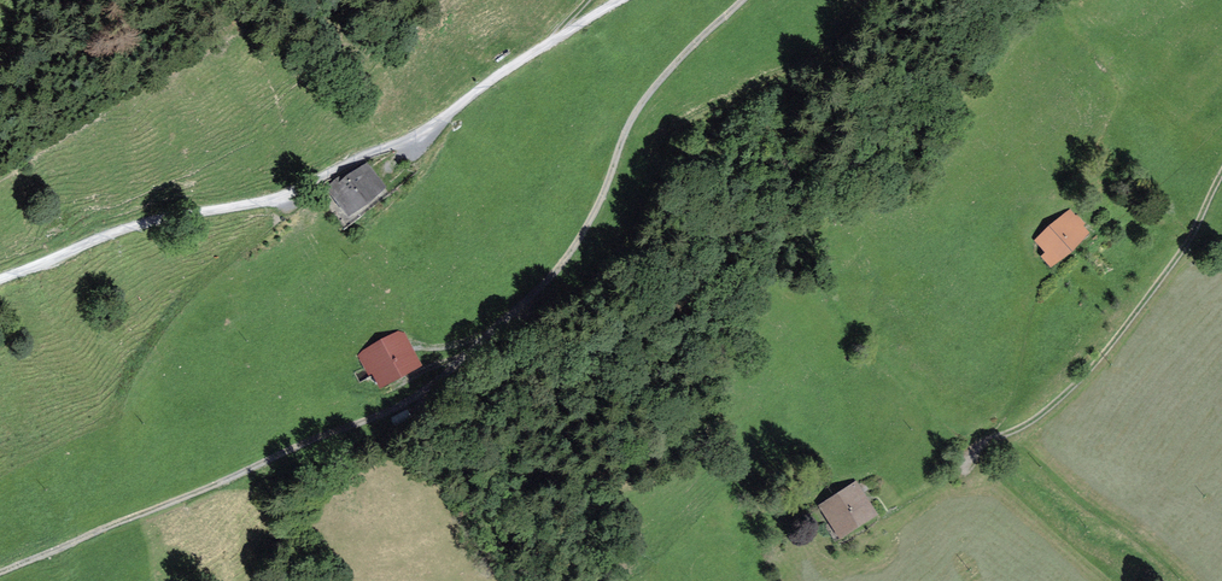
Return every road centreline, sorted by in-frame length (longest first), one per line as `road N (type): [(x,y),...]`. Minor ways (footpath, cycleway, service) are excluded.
road 1 (track): [(745,0),(646,101),(588,223),(548,280),(426,392),(0,576)]
road 2 (unclassified): [(0,278),(146,222),(284,195),(439,120),(623,0)]
road 3 (track): [(1221,172),(1193,235),(1090,370),(1046,410),(989,440),(962,473)]

